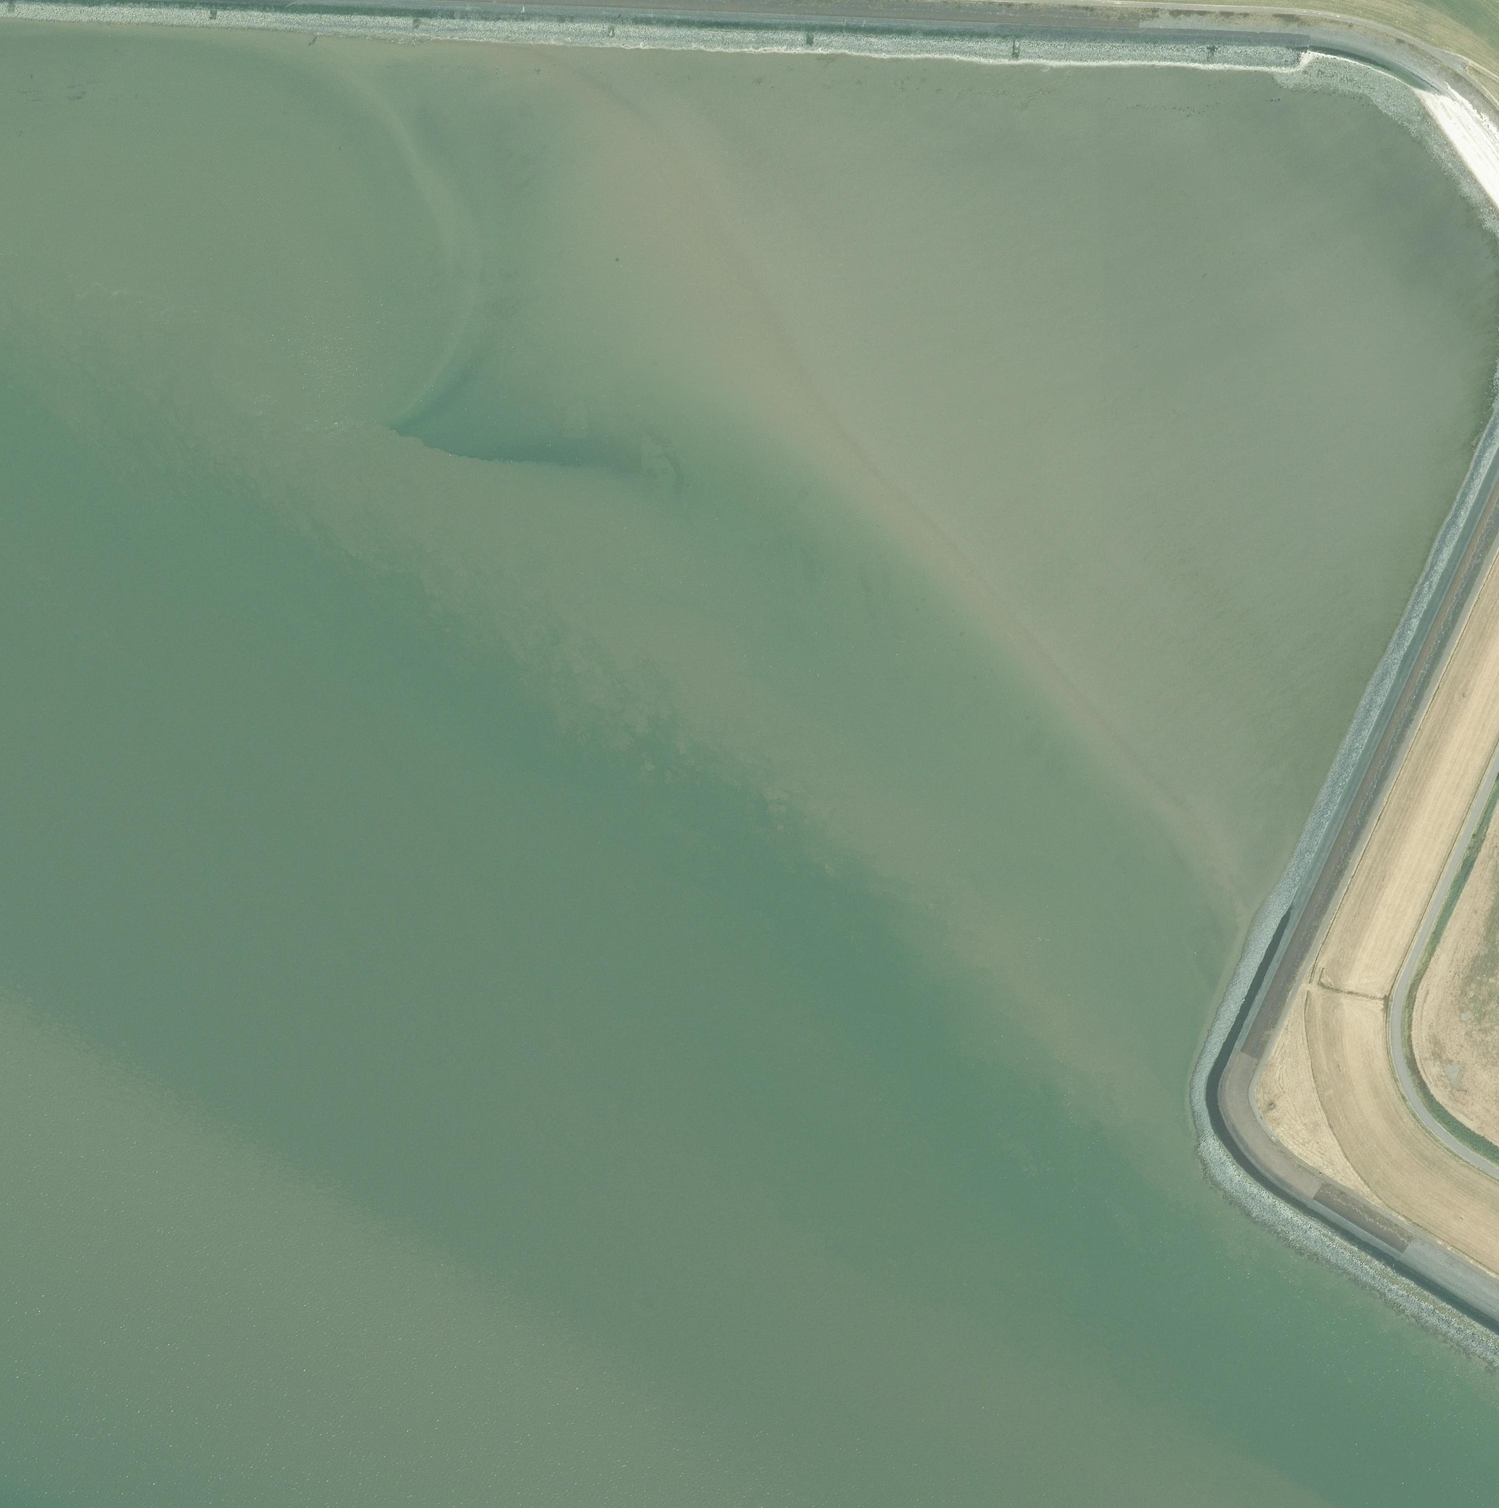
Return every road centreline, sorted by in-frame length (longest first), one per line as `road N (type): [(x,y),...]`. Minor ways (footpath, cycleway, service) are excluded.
road 1 (unclassified): [(1498,1172),(1428,1119),(1393,1030),(1397,993),(1498,757)]

